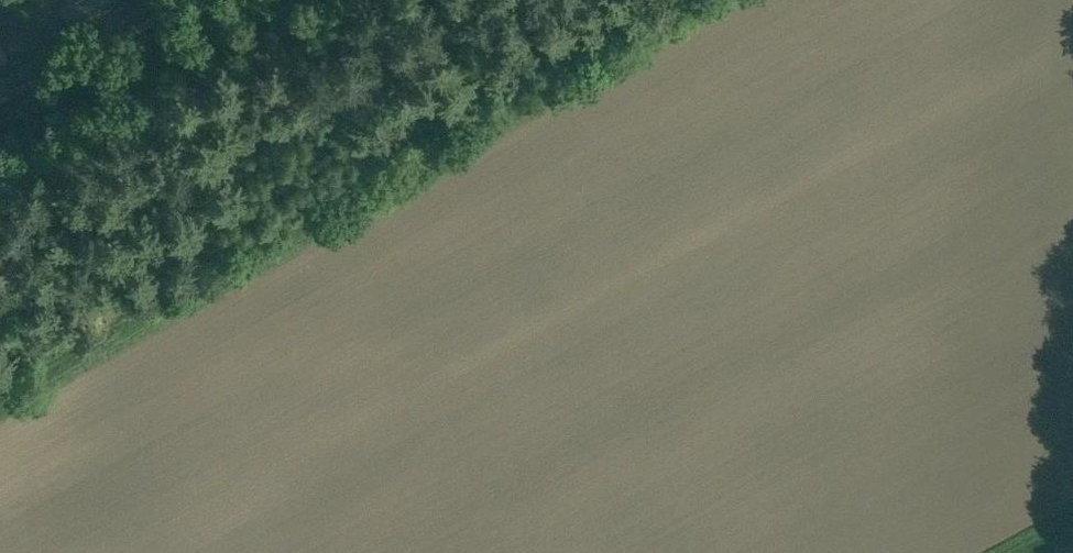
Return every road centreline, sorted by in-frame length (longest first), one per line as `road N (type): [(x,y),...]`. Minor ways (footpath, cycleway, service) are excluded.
road 1 (track): [(200,0),(0,103)]

